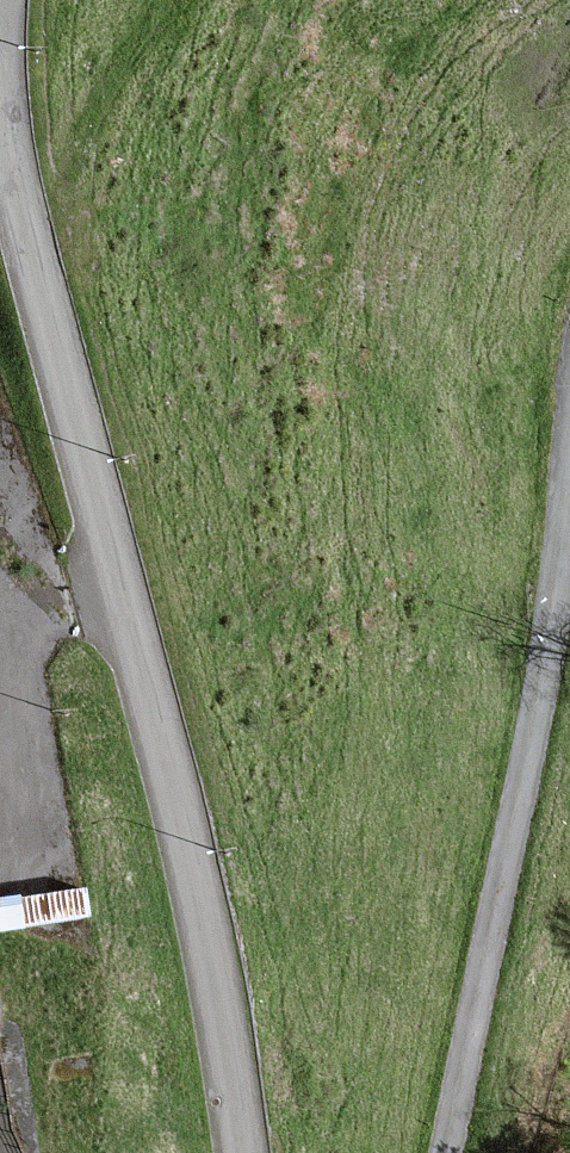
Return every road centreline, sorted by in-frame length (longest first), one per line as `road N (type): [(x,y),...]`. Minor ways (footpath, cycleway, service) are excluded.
road 1 (unclassified): [(238,1152),(211,942),(0,131)]
road 2 (residential): [(447,1152),(569,512)]

